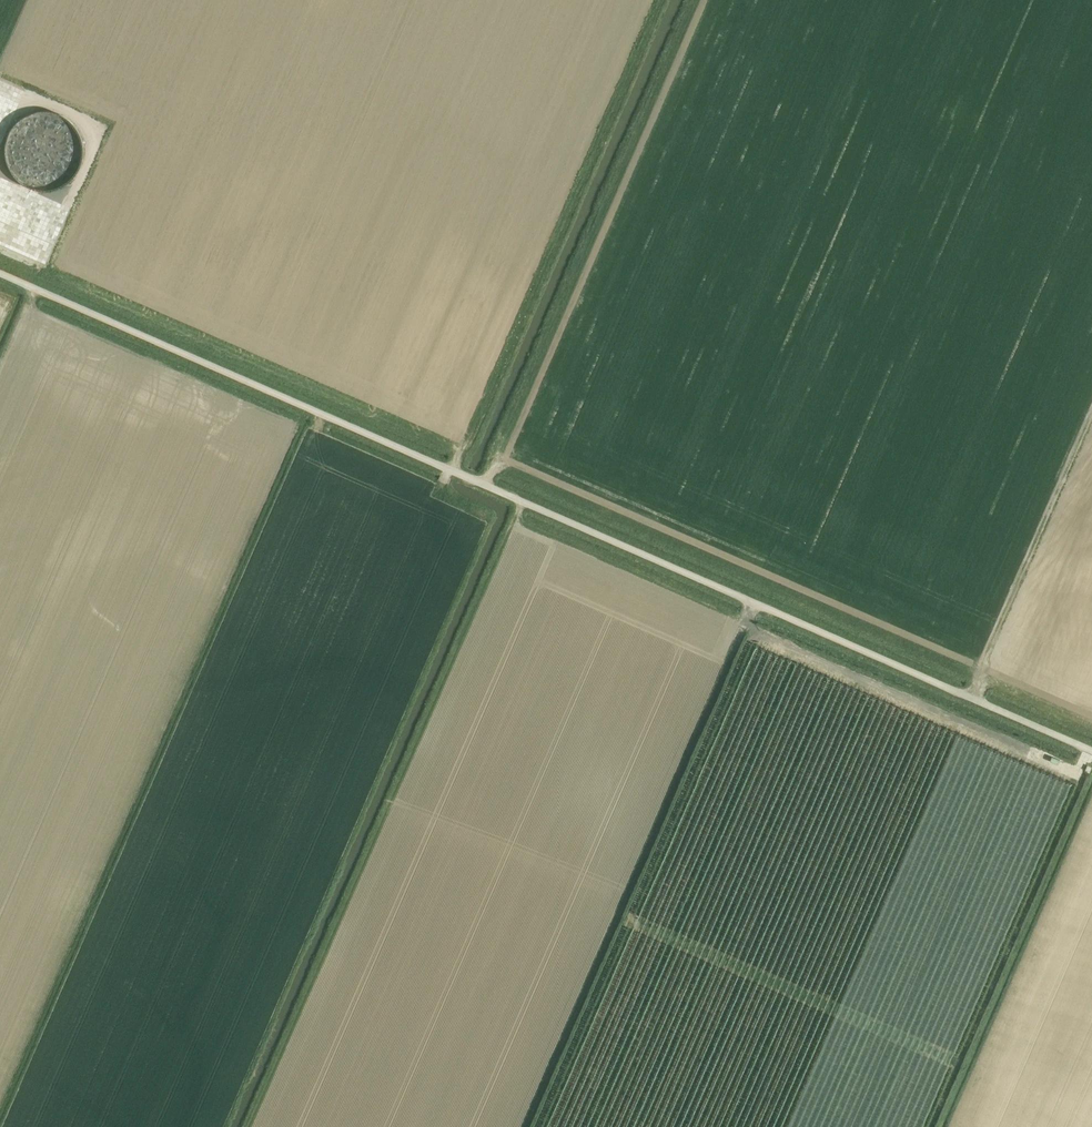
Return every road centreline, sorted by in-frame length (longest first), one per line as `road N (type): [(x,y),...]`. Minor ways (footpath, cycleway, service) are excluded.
road 1 (unclassified): [(1091,751),(0,274)]

